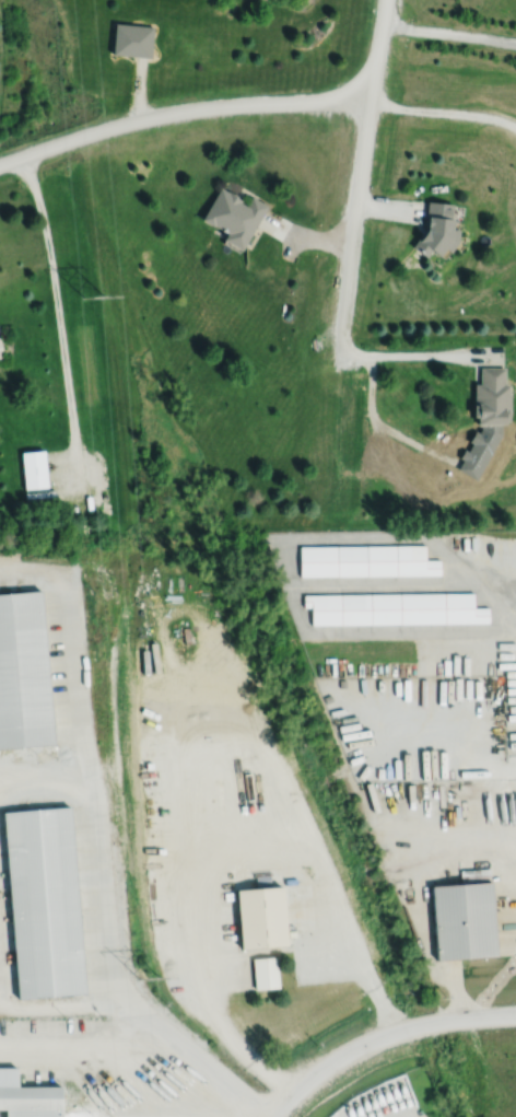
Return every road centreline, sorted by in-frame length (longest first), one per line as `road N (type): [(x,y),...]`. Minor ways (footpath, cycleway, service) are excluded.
road 1 (residential): [(371,95),(173,110),(0,163)]
road 2 (residential): [(384,0),(339,371)]
road 3 (residential): [(515,1012),(389,1033),(320,1069),(291,1097)]

